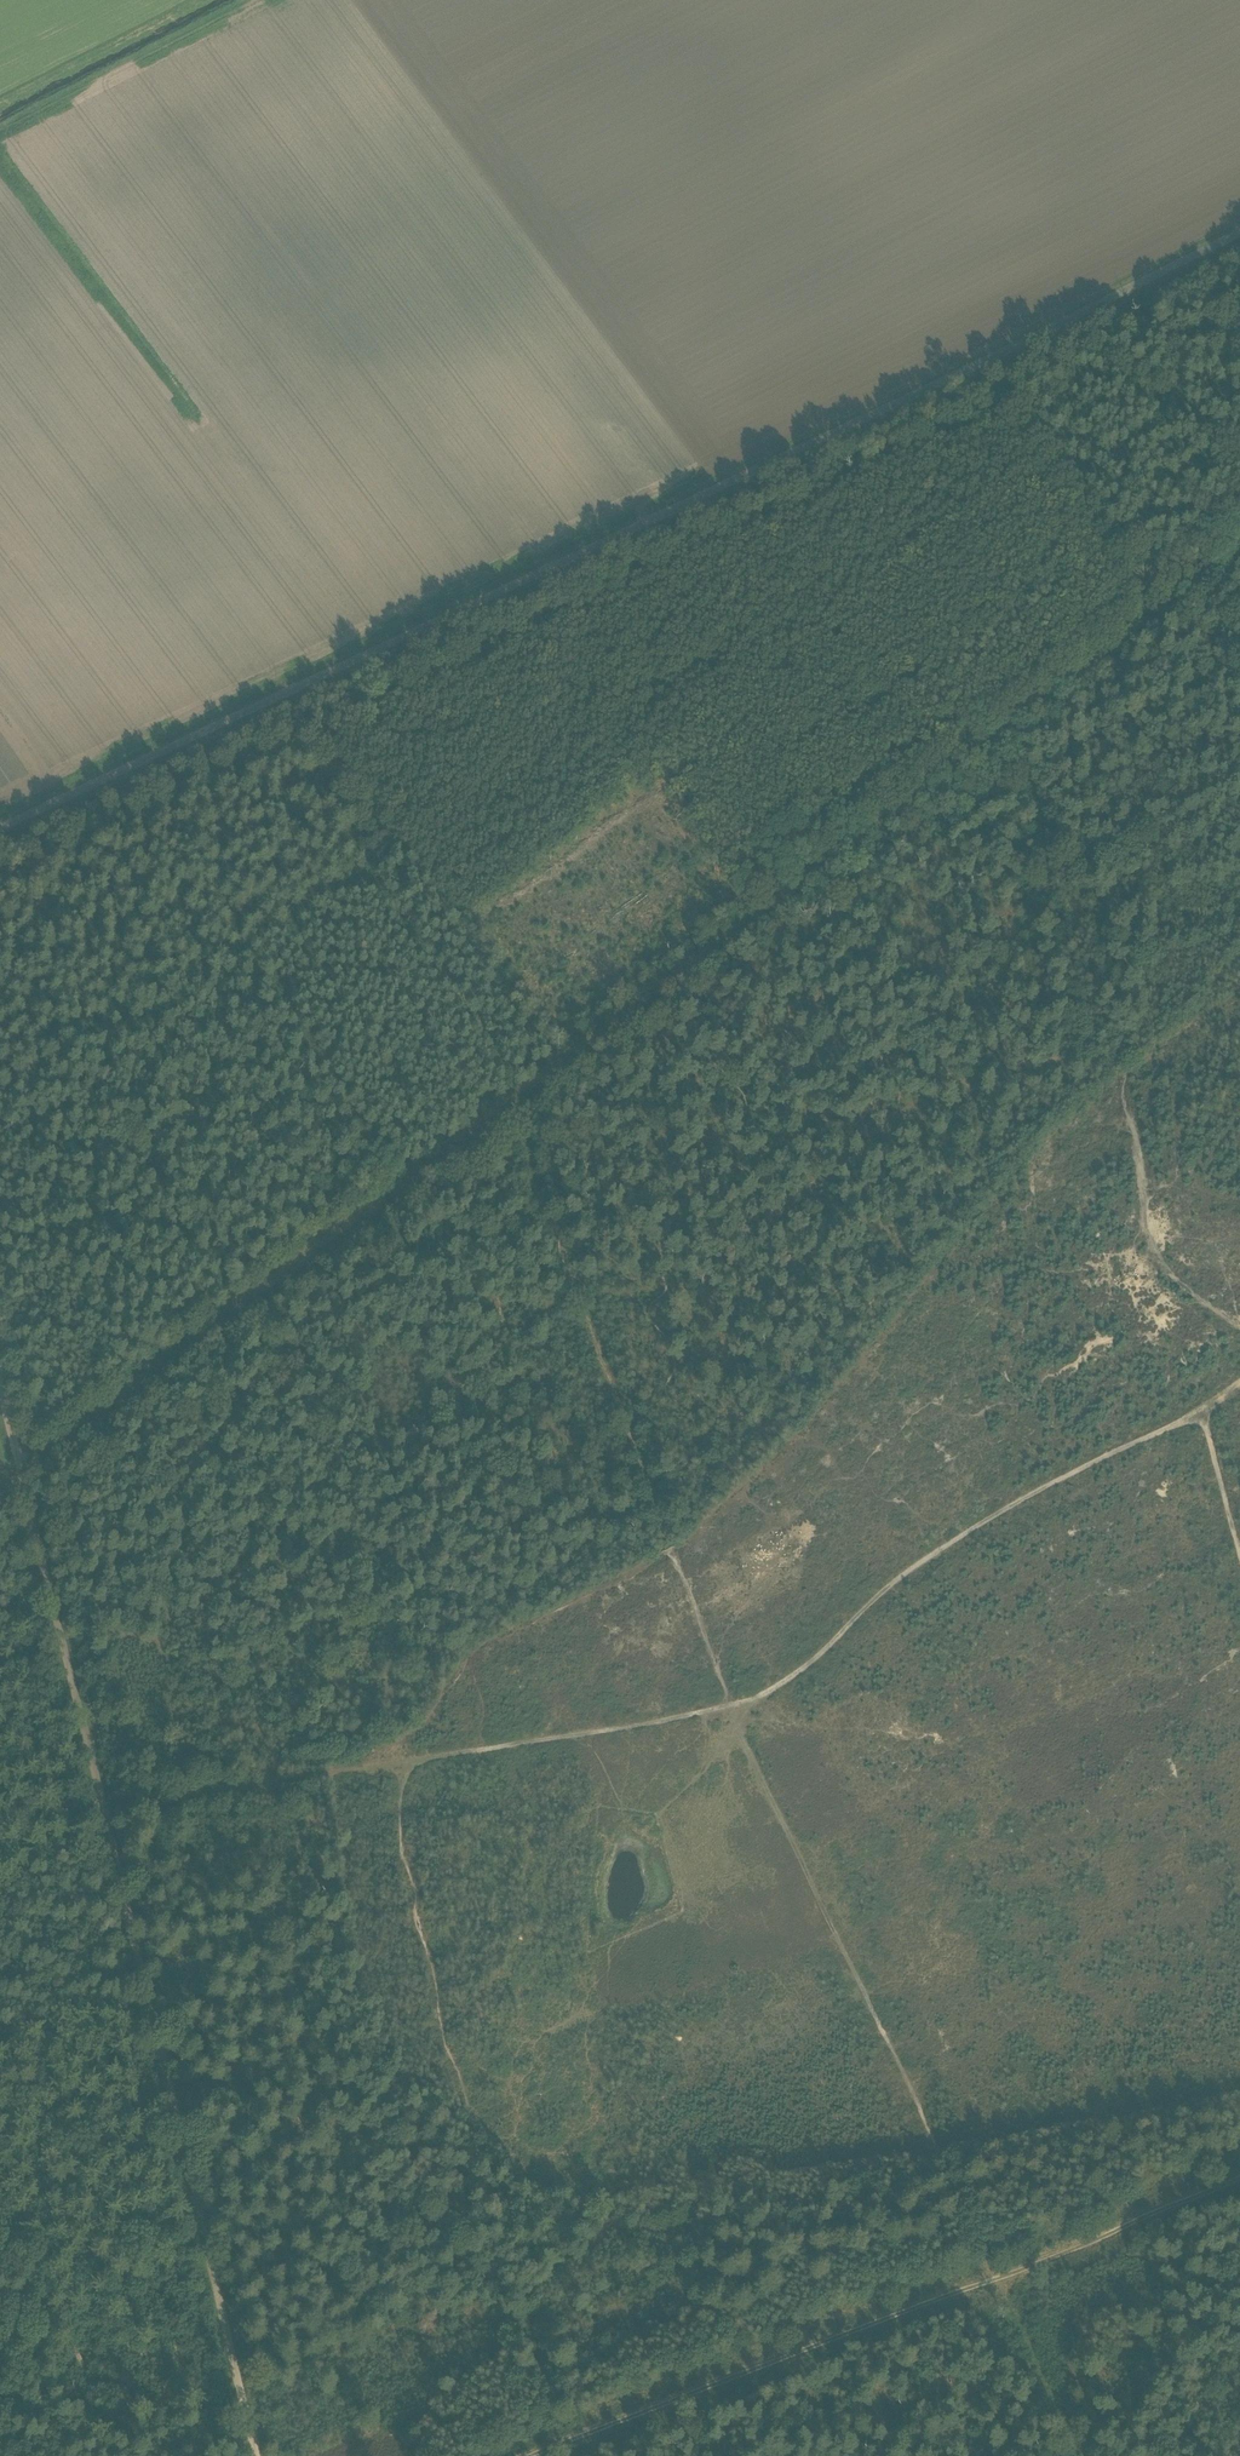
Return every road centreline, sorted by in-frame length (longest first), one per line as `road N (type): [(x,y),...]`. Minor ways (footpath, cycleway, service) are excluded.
road 1 (track): [(1239,549),(24,1477)]
road 2 (unclassified): [(0,830),(1239,232)]
road 3 (track): [(257,2455),(24,1477)]
road 4 (track): [(550,2451),(1239,2176)]

